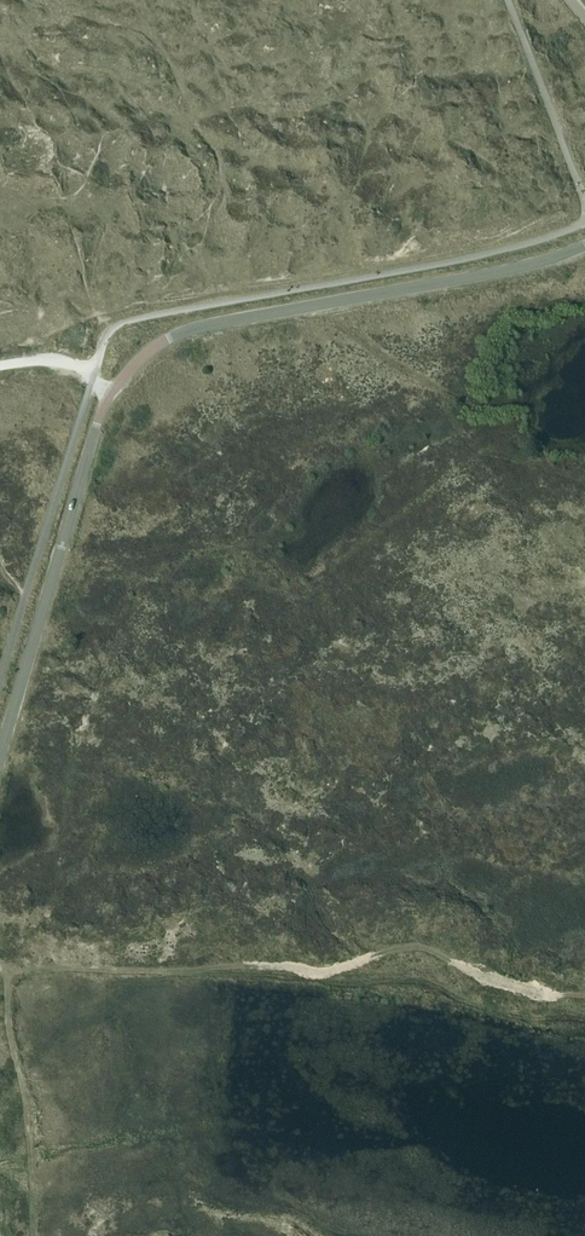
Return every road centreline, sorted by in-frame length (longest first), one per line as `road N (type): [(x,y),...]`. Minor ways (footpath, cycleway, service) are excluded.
road 1 (track): [(0,969),(413,979),(526,1018),(584,1019)]
road 2 (tertiary): [(111,395),(151,352),(184,332),(520,268),(584,246)]
road 3 (tertiary): [(0,755),(111,395)]
road 4 (track): [(6,972),(10,1046),(27,1116),(32,1235)]

